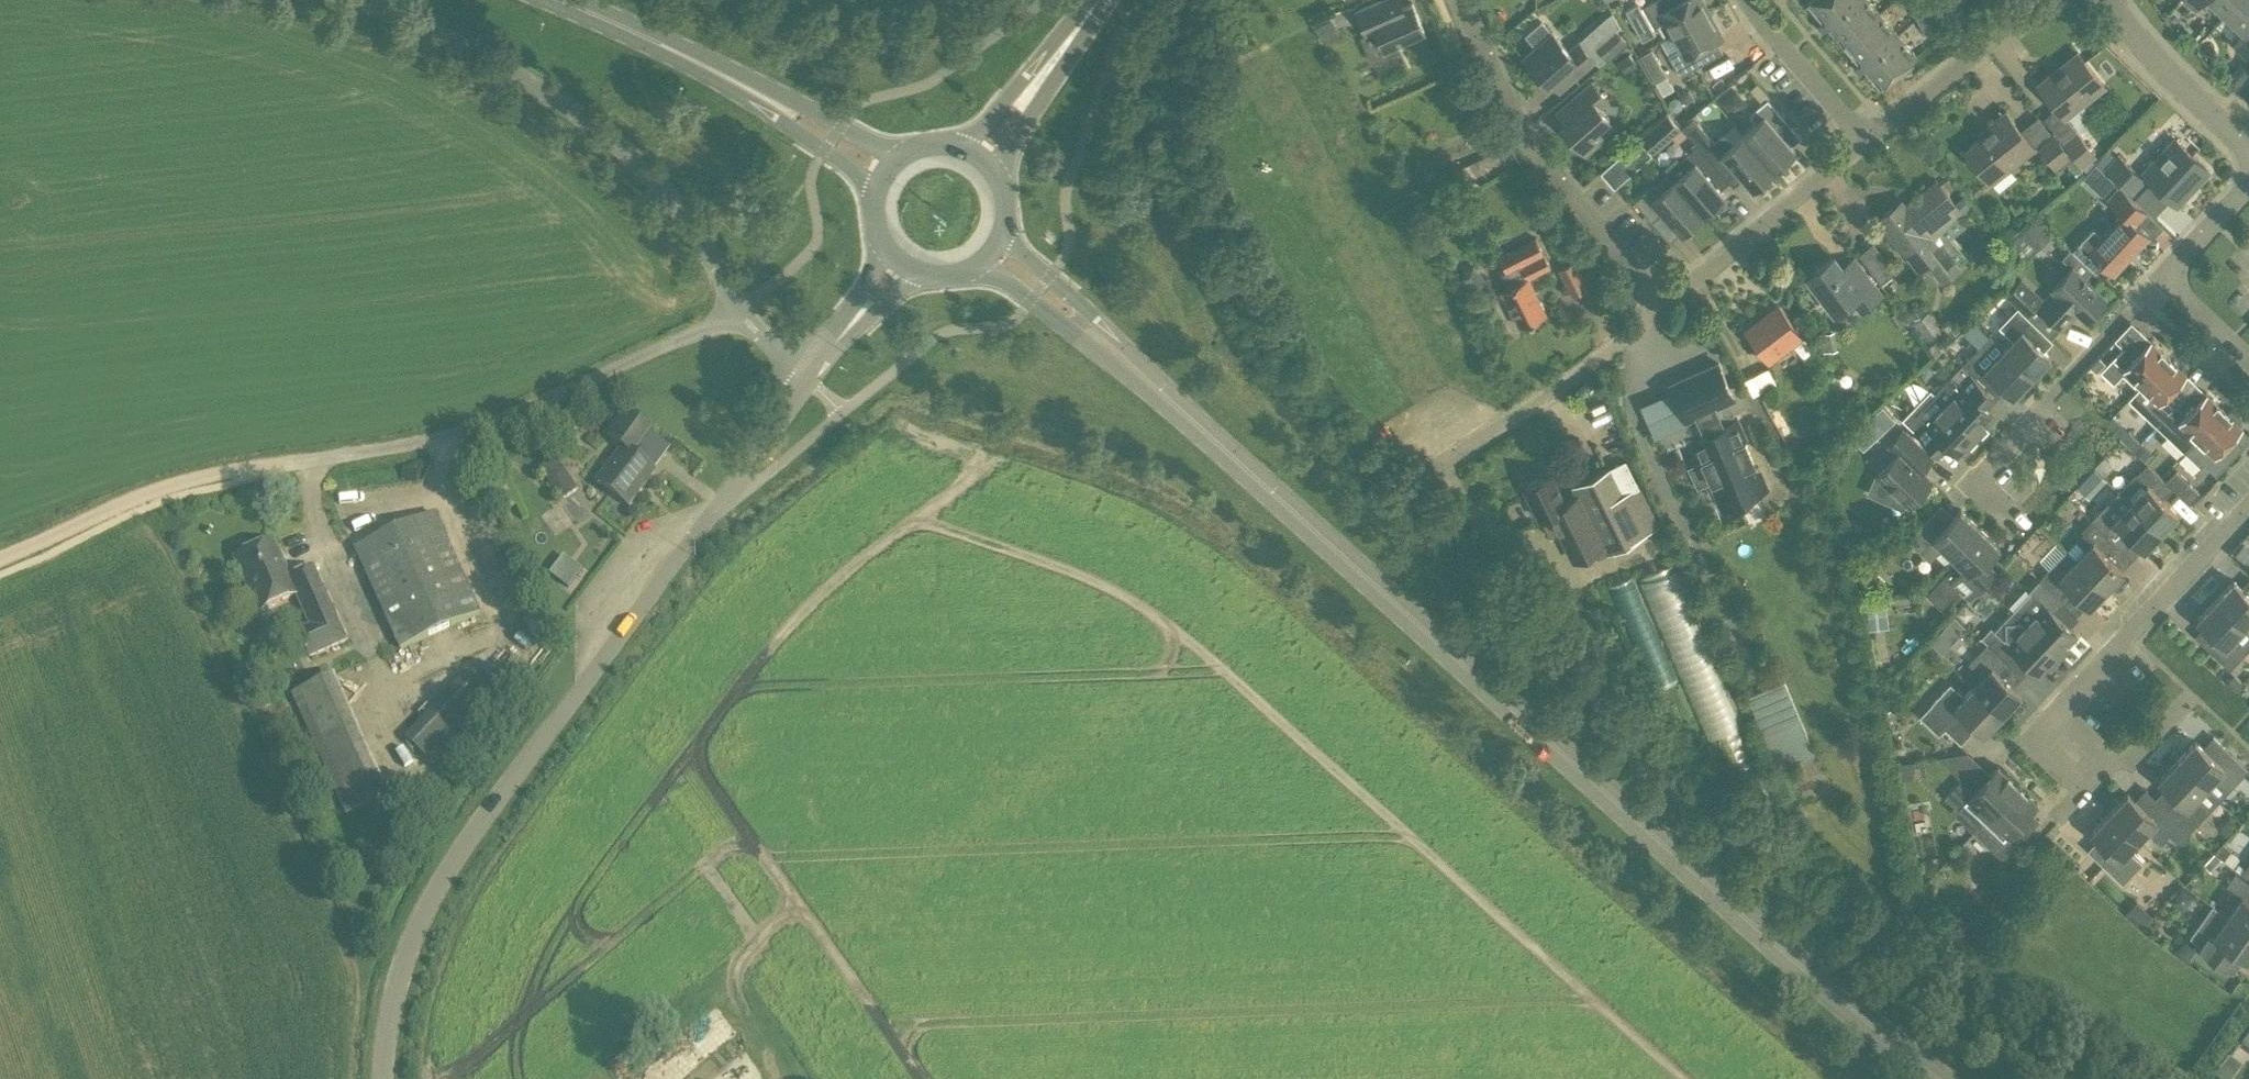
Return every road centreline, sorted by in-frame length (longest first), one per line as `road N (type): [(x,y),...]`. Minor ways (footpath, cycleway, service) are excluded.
road 1 (primary): [(1936,1078),(995,254)]
road 2 (unclassified): [(385,1078),(391,1018),(421,918),(810,383)]
road 3 (unclassified): [(350,0),(527,81),(588,122),(668,194),(740,312)]
road 4 (unclassified): [(311,463),(455,439),(740,312)]
road 5 (primary): [(889,172),(671,49),(561,0)]
road 6 (residential): [(1462,0),(1517,119),(1659,301)]
road 7 (residential): [(2093,771),(2048,729),(2248,509)]
road 8 (residential): [(2018,532),(1972,485),(2161,278)]
road 9 (track): [(0,561),(160,494),(311,463)]
road 10 (residential): [(1437,430),(1482,440),(1659,301)]
road 11 (residential): [(1659,301),(1866,142)]
road 12 (residential): [(1866,142),(2028,0)]
road 13 (unclassified): [(997,177),(1109,0)]
road 14 (residential): [(2248,151),(2123,26),(2109,0)]
road 15 (unclassified): [(1094,0),(991,124),(955,148)]
road 16 (residential): [(1866,142),(1746,0)]
road 17 (residential): [(2093,771),(2124,767),(2191,696)]
road 18 (residential): [(2248,184),(2161,278)]

